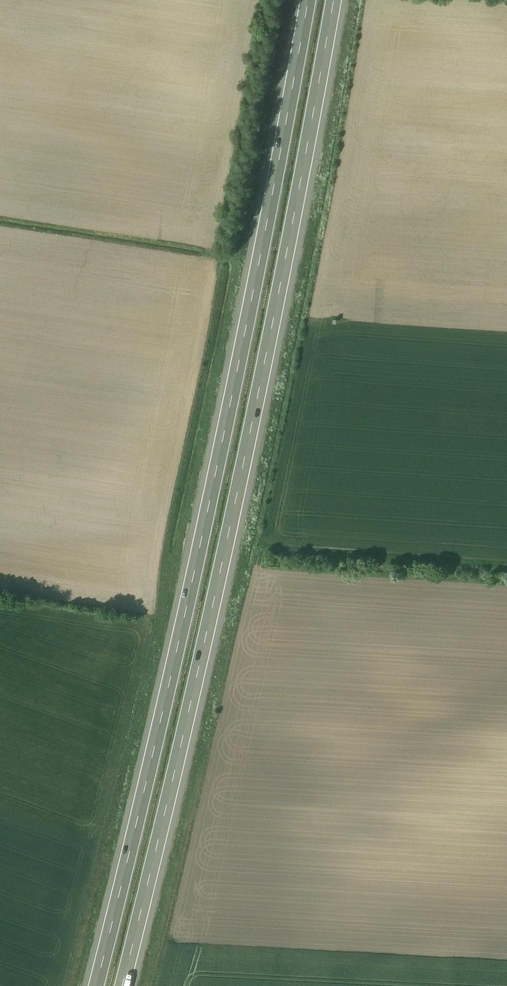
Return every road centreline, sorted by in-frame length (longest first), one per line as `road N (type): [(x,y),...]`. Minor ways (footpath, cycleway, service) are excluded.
road 1 (motorway): [(130,985),(221,586),(338,0)]
road 2 (motorway): [(305,0),(190,578),(98,985)]

